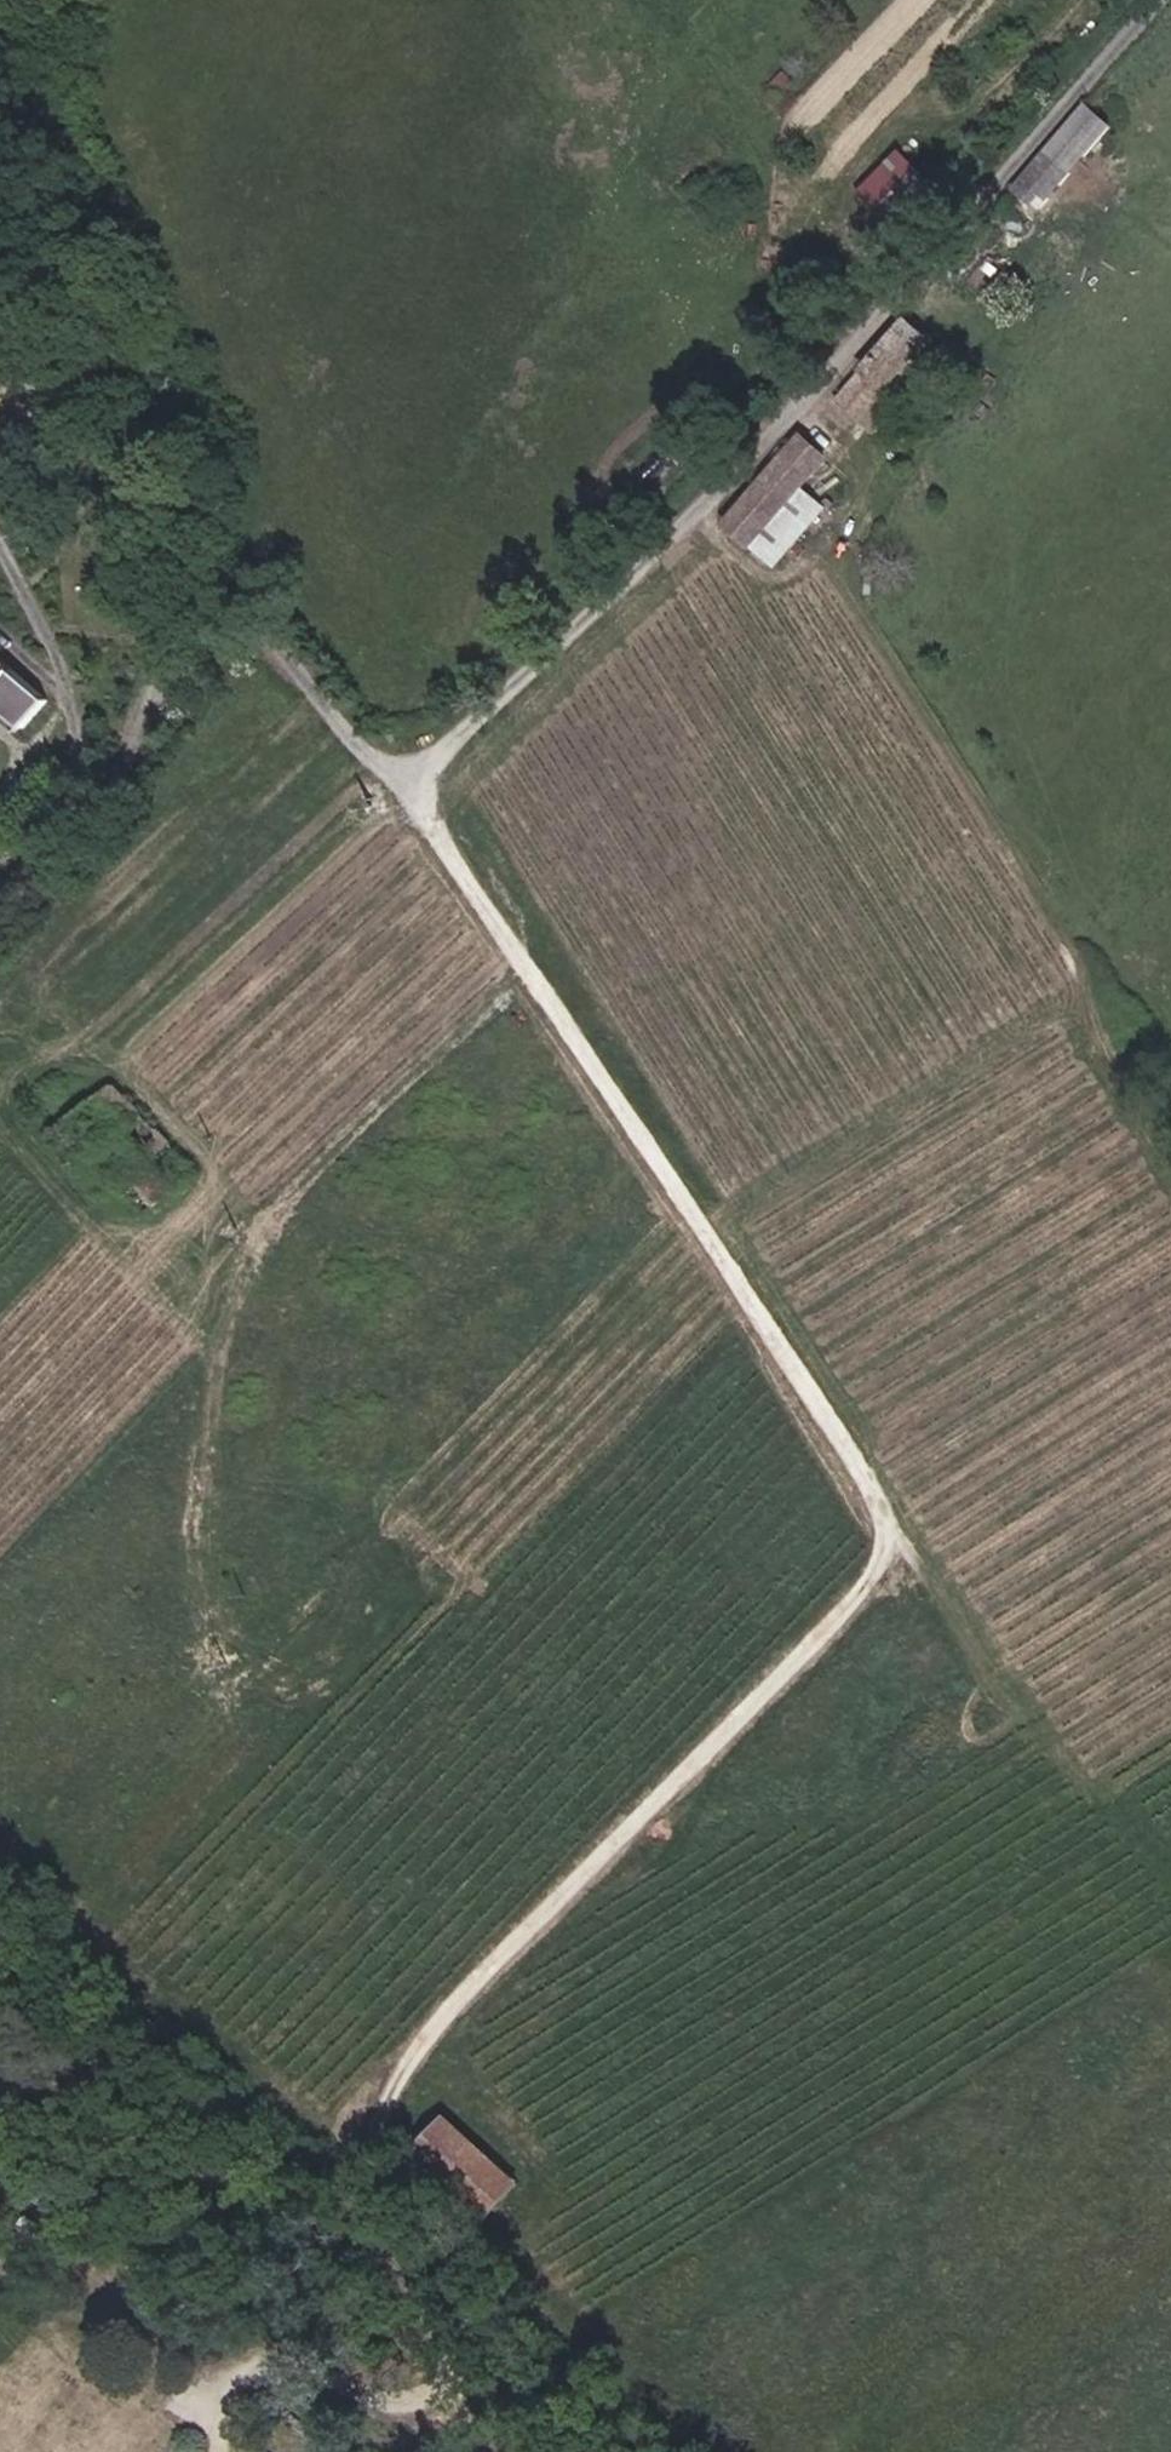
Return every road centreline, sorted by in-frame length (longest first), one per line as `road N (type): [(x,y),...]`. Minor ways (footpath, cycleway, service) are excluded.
road 1 (unclassified): [(1168,0),(748,471),(408,787)]
road 2 (unclassified): [(408,787),(864,1481),(893,1538)]
road 3 (unclassified): [(408,787),(227,575),(213,571)]

